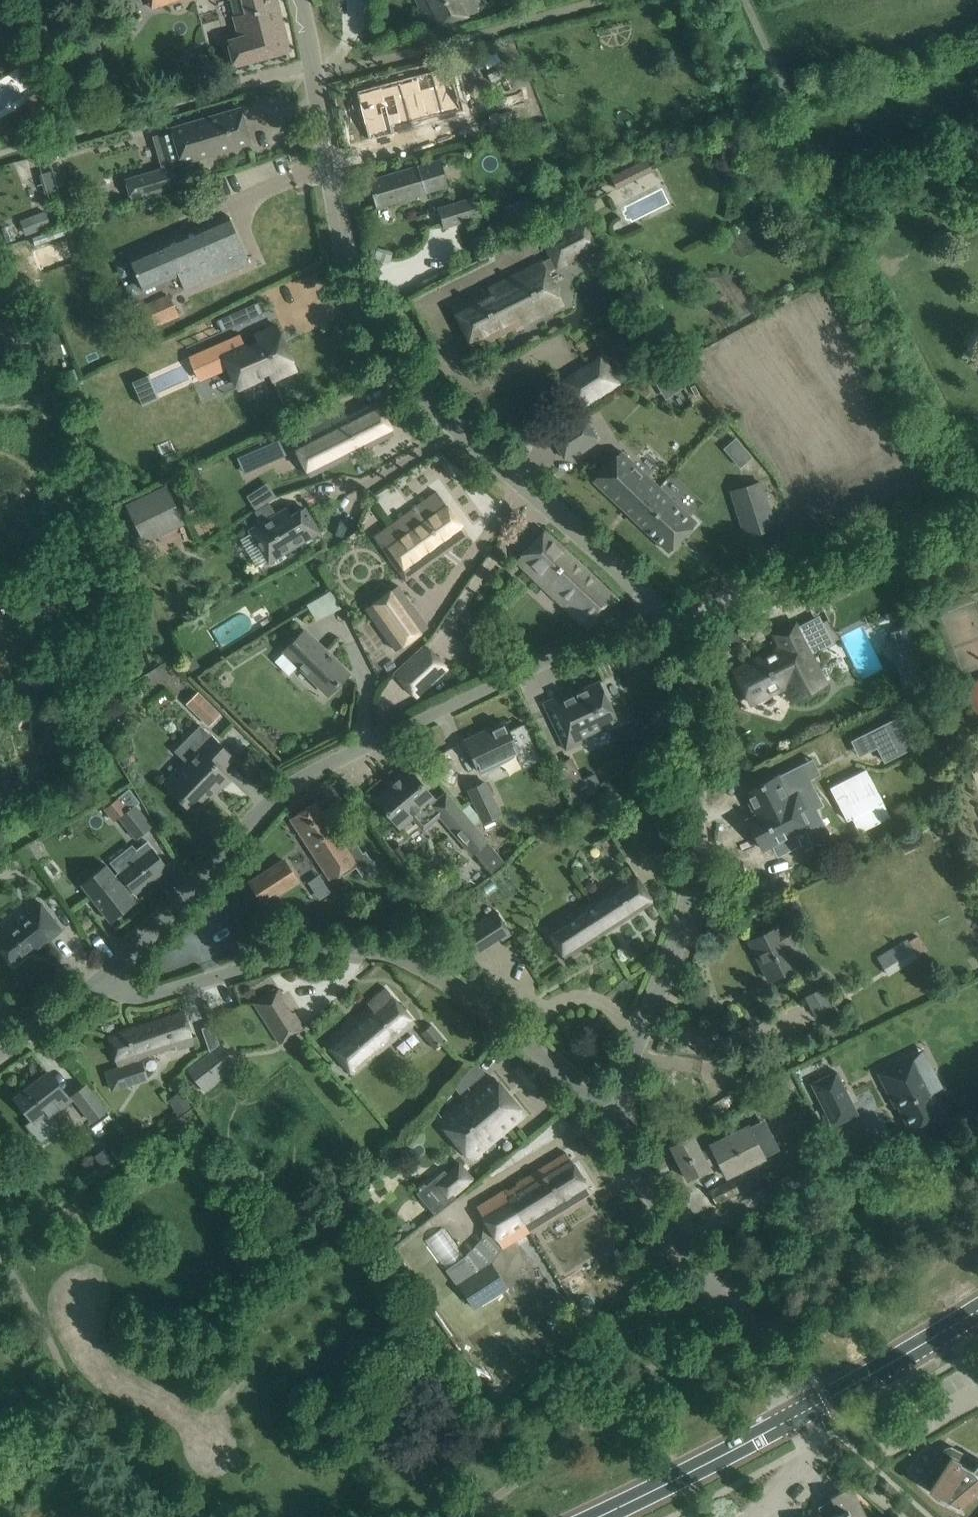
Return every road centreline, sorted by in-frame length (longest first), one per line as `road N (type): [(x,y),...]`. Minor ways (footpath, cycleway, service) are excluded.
road 1 (unclassified): [(656,609),(596,544),(421,394),(378,337),(341,234),(298,0)]
road 2 (unclassified): [(112,970),(273,799),(324,766),(656,609)]
road 3 (unclassified): [(620,1106),(566,1078),(454,988),(382,951),(286,955),(147,997),(112,970)]
road 4 (residential): [(620,1106),(628,1060),(687,921),(695,856),(688,686),(656,609)]
road 5 (residential): [(803,1412),(638,1172),(625,1149),(620,1106)]
road 6 (tertiary): [(598,1516),(803,1412)]
road 7 (tertiary): [(803,1412),(977,1309)]
road 8 (unclassified): [(0,1055),(112,970)]
road 9 (residential): [(755,1516),(819,1444),(803,1412)]

